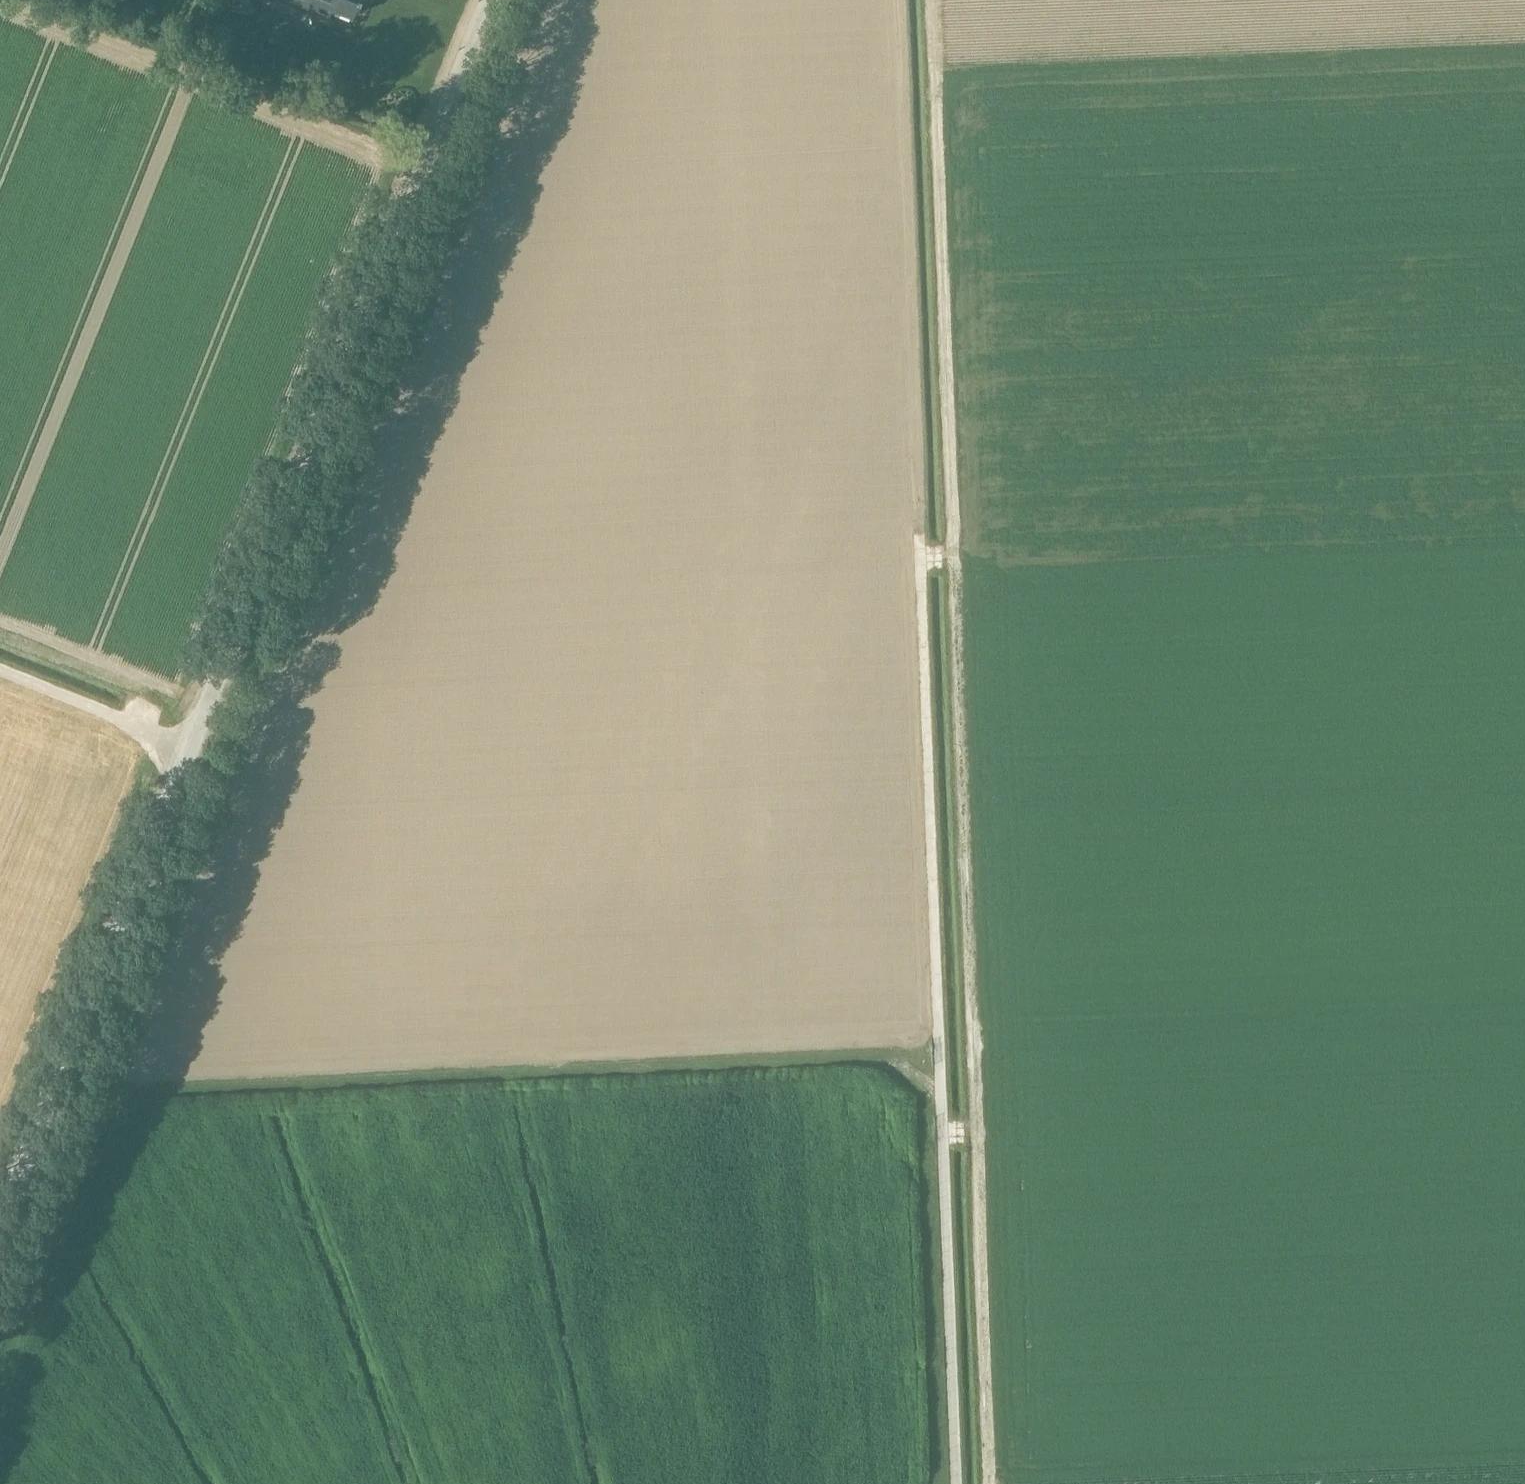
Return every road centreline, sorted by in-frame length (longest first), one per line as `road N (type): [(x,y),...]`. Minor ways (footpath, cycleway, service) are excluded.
road 1 (unclassified): [(0,1220),(487,0)]
road 2 (track): [(956,1483),(918,535)]

